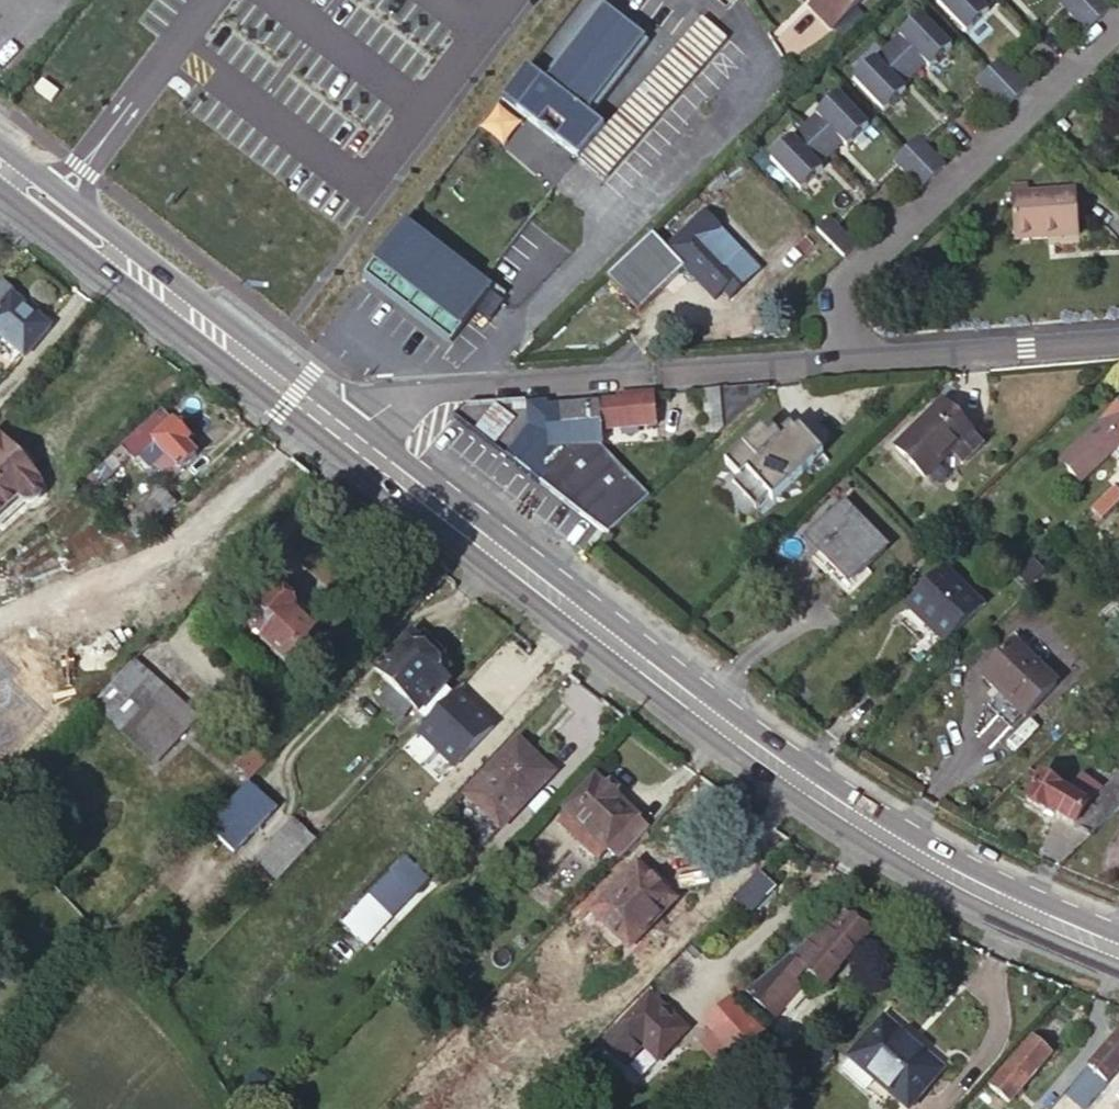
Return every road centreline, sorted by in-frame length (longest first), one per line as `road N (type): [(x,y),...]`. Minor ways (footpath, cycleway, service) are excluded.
road 1 (primary): [(1118,951),(1017,911),(827,801),(346,436)]
road 2 (residential): [(732,9),(750,48),(744,78),(447,386)]
road 3 (residential): [(837,357),(834,303),(845,272),(1118,16)]
road 4 (primary): [(346,436),(0,168)]
road 5 (residential): [(837,357),(447,386)]
road 6 (residential): [(1118,336),(837,357)]

